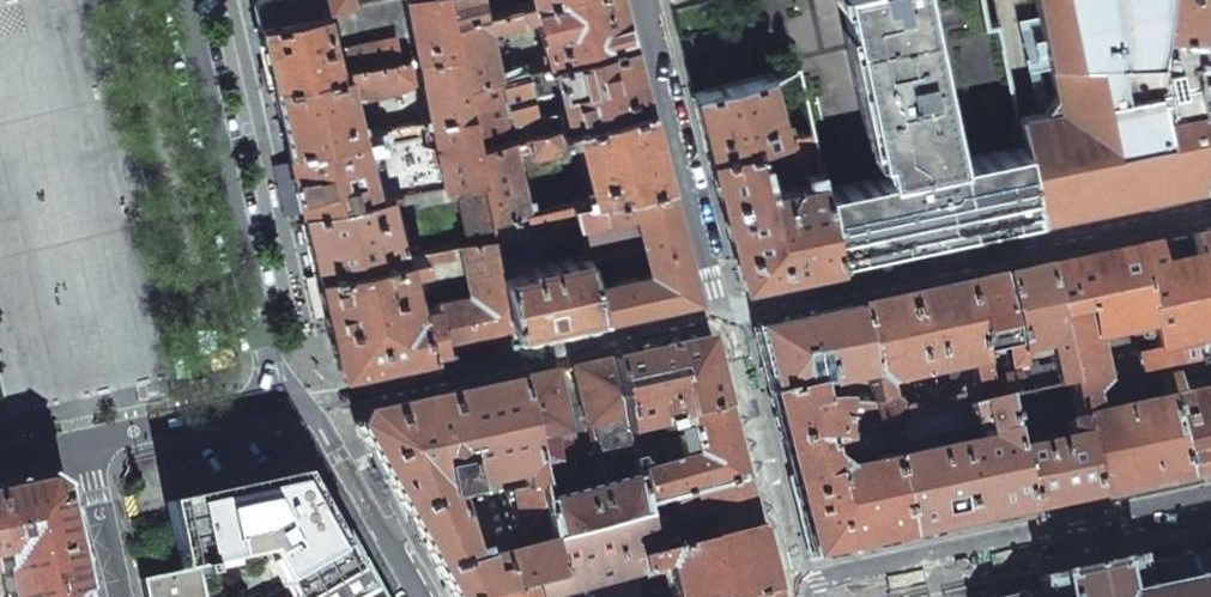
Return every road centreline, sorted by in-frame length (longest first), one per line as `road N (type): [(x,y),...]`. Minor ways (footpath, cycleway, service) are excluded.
road 1 (residential): [(721,314),(1210,212)]
road 2 (residential): [(294,402),(721,314)]
road 3 (residential): [(294,402),(189,0)]
road 4 (residential): [(1130,510),(792,585)]
road 5 (residential): [(640,0),(721,314)]
road 6 (residential): [(721,314),(792,585)]
road 7 (residential): [(419,596),(329,434),(294,402)]
road 8 (residential): [(85,447),(294,402)]
road 9 (residential): [(85,447),(118,596)]

